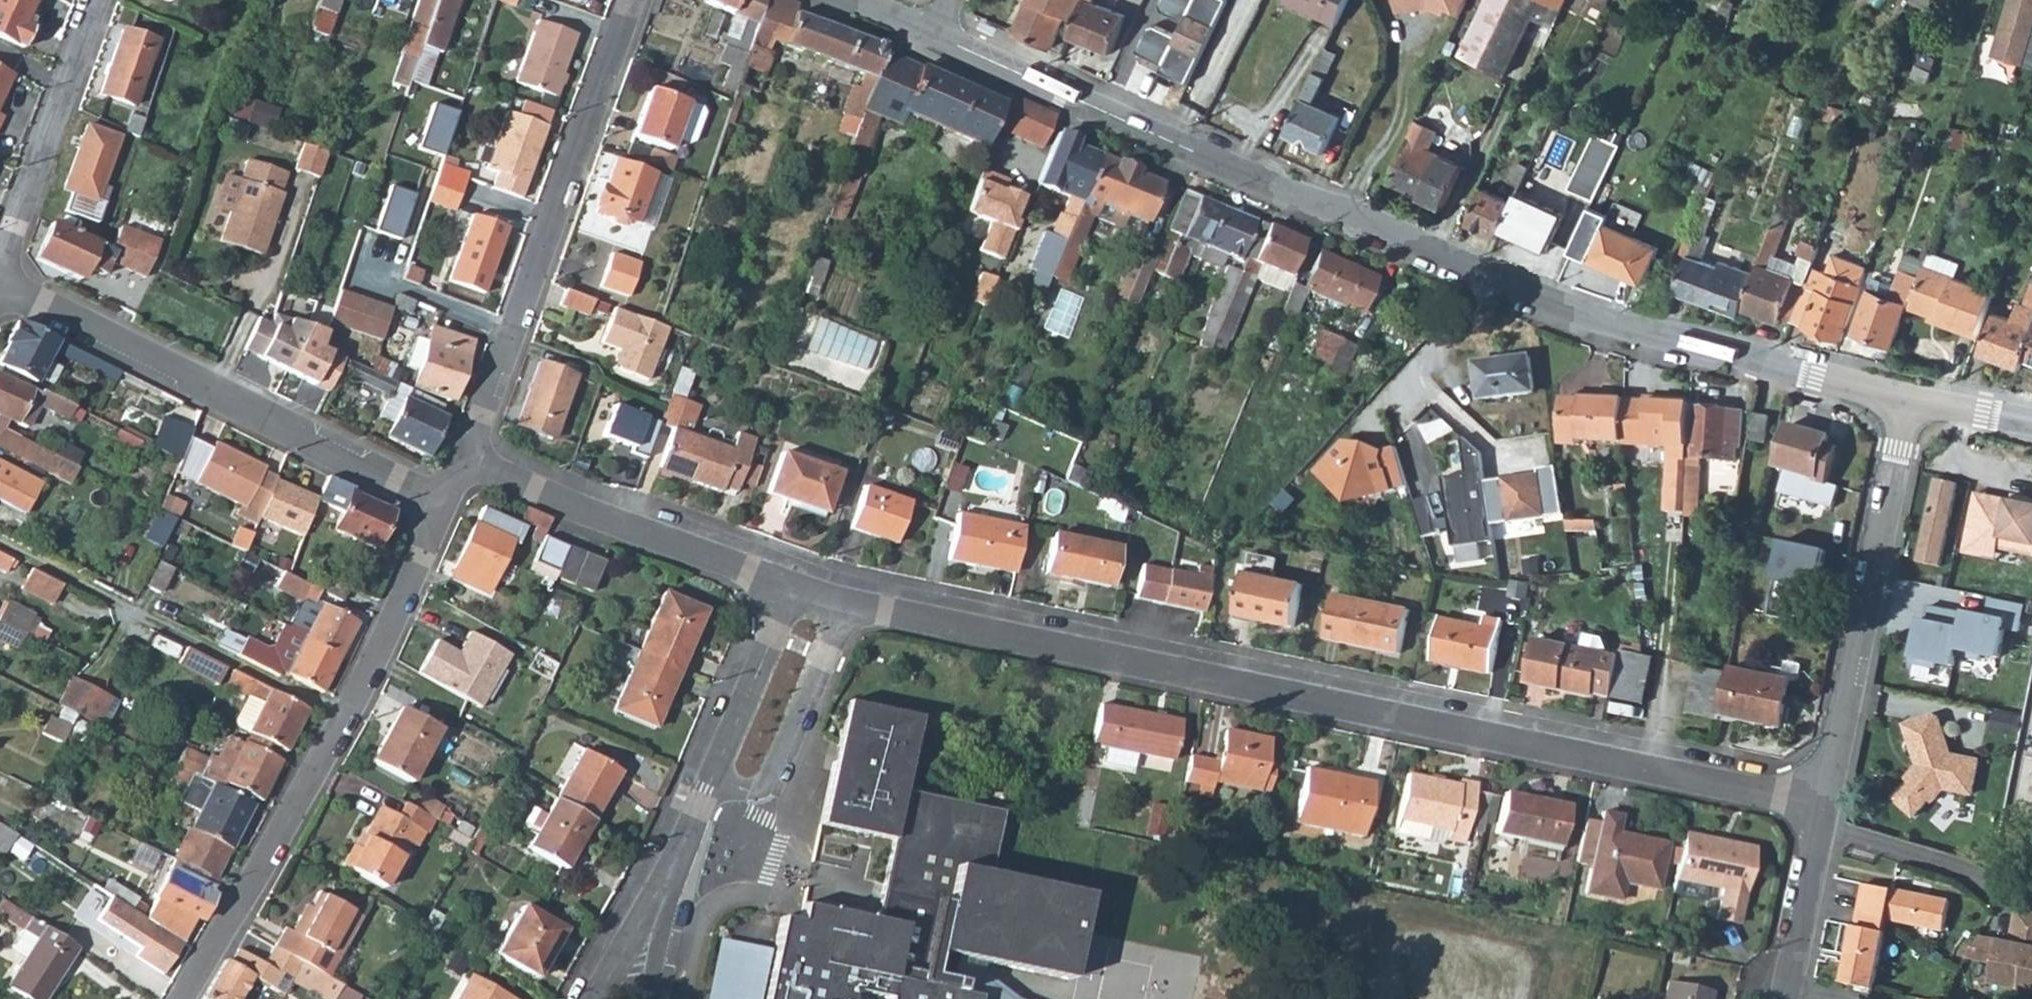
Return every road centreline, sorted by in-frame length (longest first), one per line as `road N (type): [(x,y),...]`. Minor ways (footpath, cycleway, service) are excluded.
road 1 (residential): [(790,587),(848,606),(1824,804)]
road 2 (tertiary): [(1907,397),(1689,346),(1554,304),(931,39)]
road 3 (residential): [(443,507),(325,759),(188,998)]
road 4 (residential): [(443,507),(0,283)]
road 5 (residential): [(463,461),(635,0)]
road 6 (residential): [(1907,397),(1824,804)]
road 7 (residential): [(463,461),(790,587)]
road 8 (residential): [(790,587),(670,877)]
road 9 (residential): [(94,0),(0,267)]
road 10 (residential): [(1820,825),(2031,895)]
road 11 (residential): [(1820,825),(1786,988)]
road 12 (residential): [(670,877),(597,998)]
road 13 (tertiary): [(2031,423),(1907,397)]
road 14 (residential): [(650,998),(670,877)]

